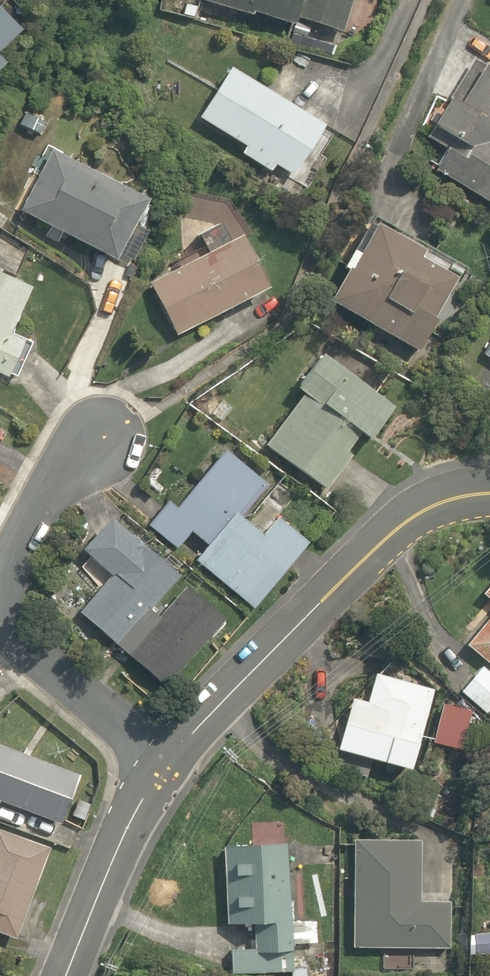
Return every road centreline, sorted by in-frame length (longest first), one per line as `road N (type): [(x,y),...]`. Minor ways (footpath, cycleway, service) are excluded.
road 1 (residential): [(161,764),(411,515),(489,490)]
road 2 (residential): [(161,764),(48,667),(11,623),(6,578),(27,525),(96,439)]
road 3 (residential): [(68,975),(161,764)]

